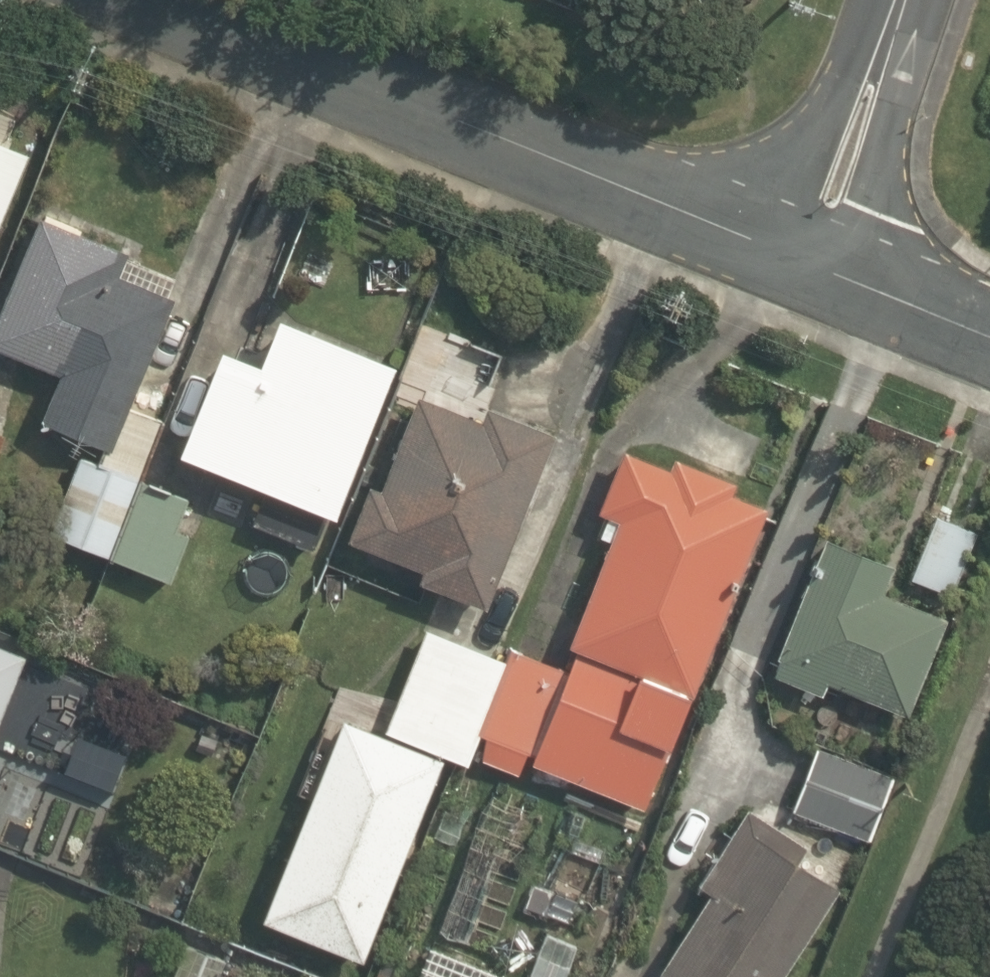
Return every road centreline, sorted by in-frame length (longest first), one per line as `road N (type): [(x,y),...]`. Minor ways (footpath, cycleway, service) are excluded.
road 1 (residential): [(155,0),(807,266)]
road 2 (residential): [(900,0),(807,266)]
road 3 (residential): [(807,266),(989,337)]

